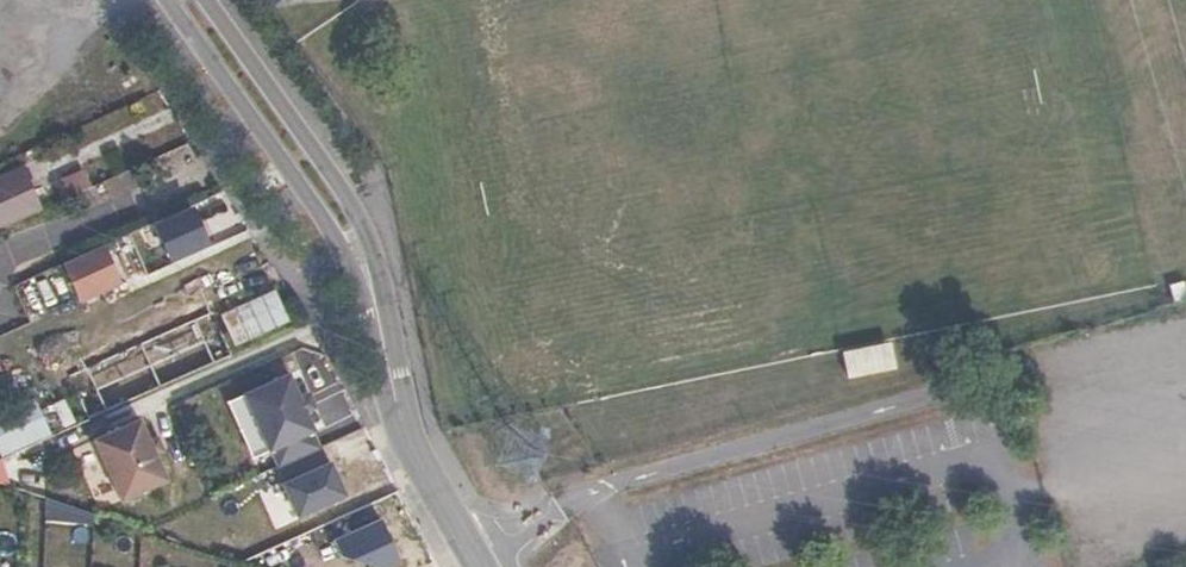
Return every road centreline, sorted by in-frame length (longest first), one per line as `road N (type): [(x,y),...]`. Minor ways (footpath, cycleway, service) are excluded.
road 1 (tertiary): [(169,0),(358,271),(381,322)]
road 2 (tertiary): [(381,322),(356,219),(205,0)]
road 3 (tertiary): [(381,322),(422,465),(481,566)]

